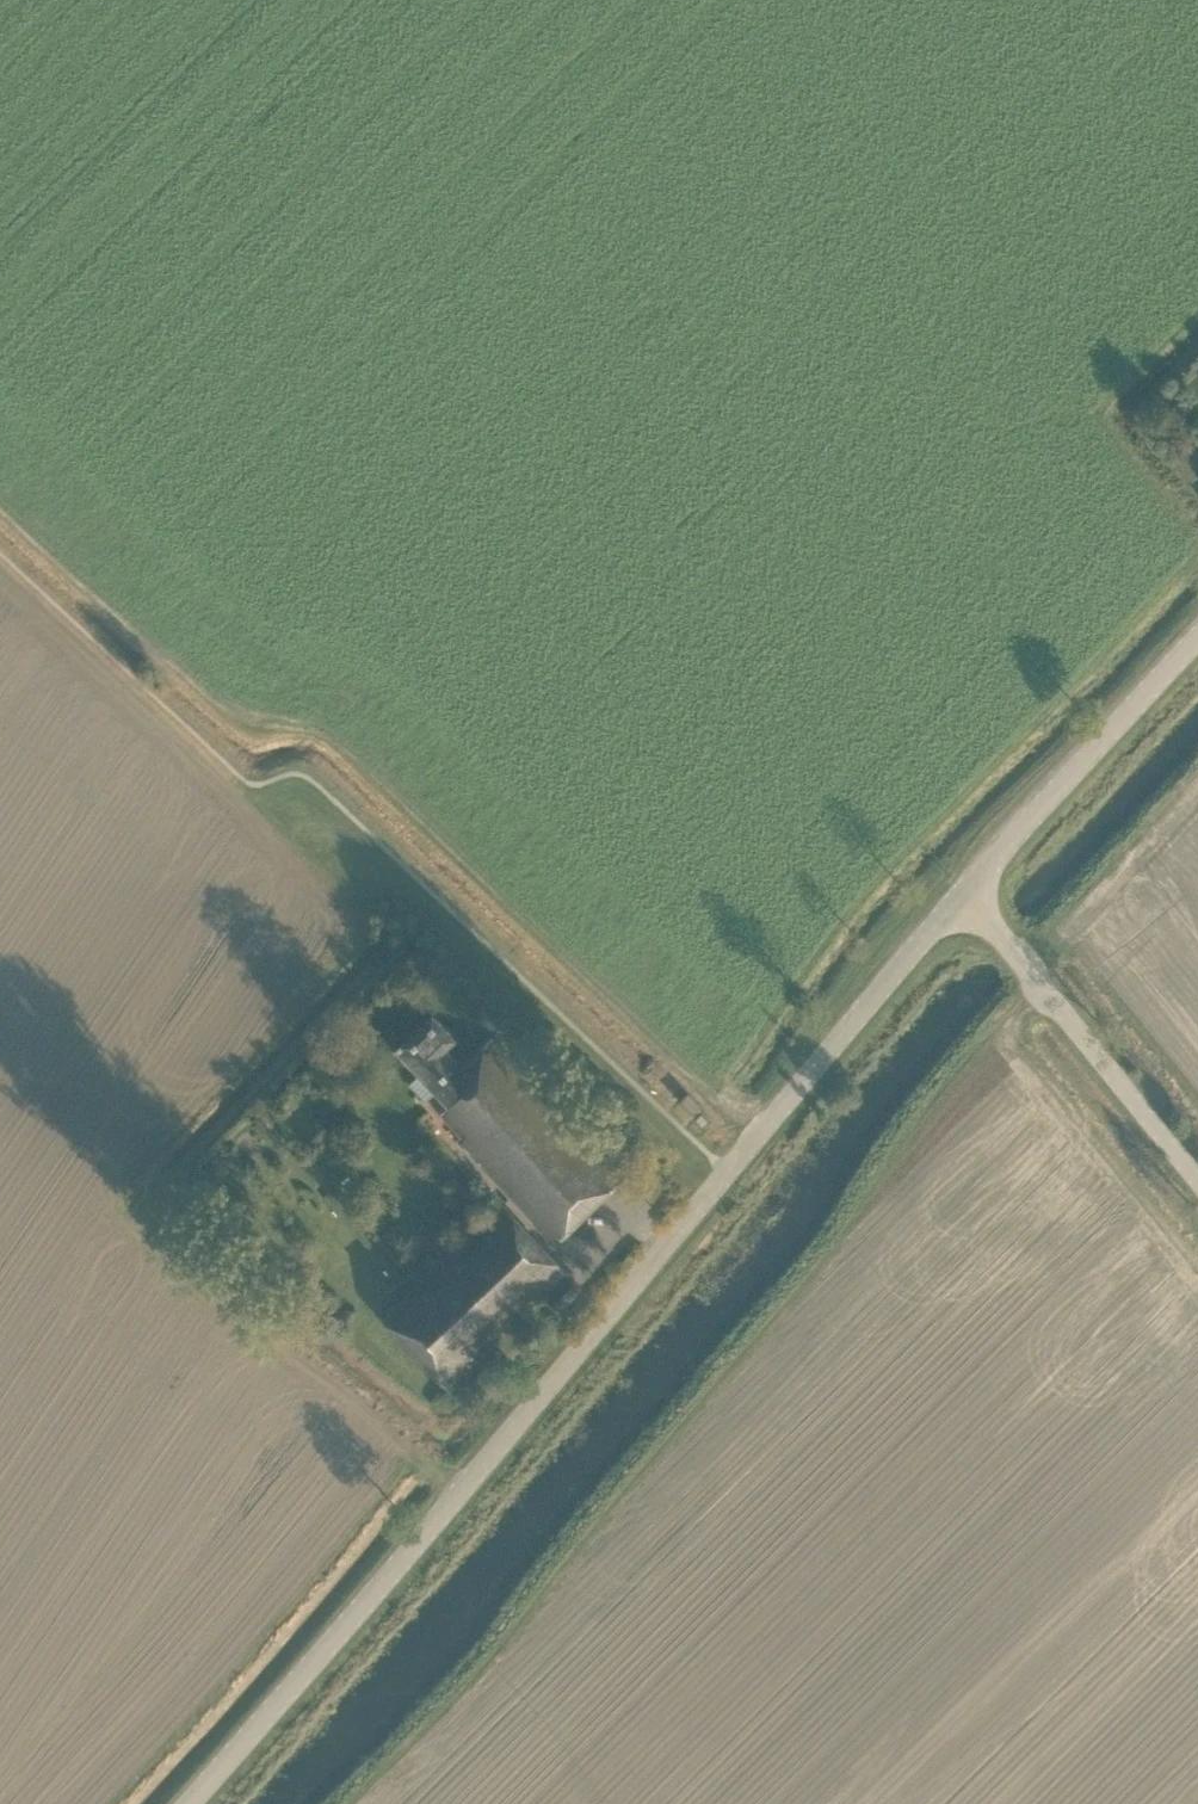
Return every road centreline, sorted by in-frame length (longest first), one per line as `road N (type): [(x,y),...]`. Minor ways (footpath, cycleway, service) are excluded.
road 1 (tertiary): [(183,1803),(422,1535),(960,897)]
road 2 (tertiary): [(1197,1187),(960,897)]
road 3 (tertiary): [(960,897),(1197,633)]

